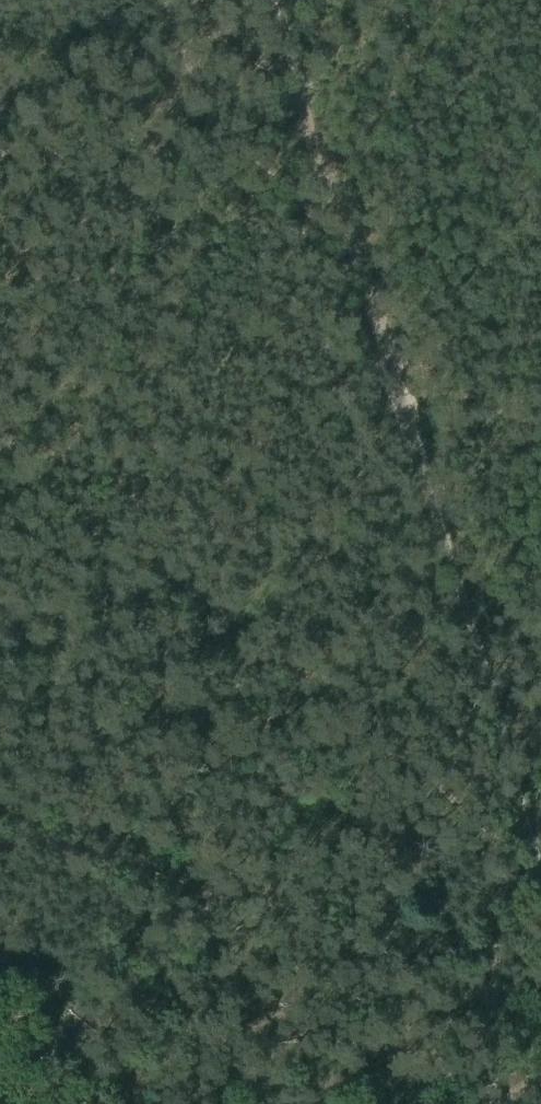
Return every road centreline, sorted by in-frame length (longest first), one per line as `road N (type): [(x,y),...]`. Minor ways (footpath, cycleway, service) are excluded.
road 1 (track): [(540,883),(369,299),(269,0)]

